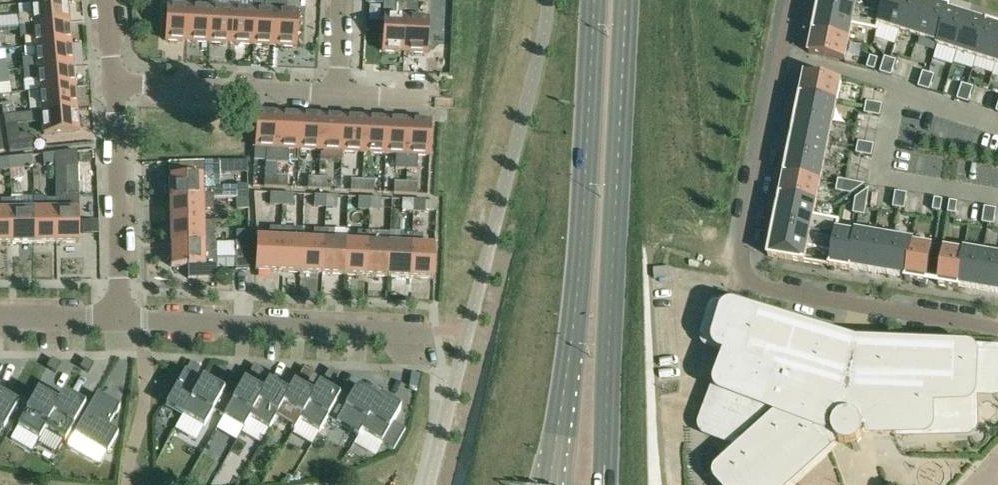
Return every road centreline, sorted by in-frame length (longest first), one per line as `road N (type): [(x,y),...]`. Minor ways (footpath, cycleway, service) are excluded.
road 1 (residential): [(997,327),(736,281),(793,0)]
road 2 (primary): [(594,0),(583,239),(549,484)]
road 3 (primary): [(602,484),(625,0)]
road 4 (residential): [(121,319),(436,332)]
road 5 (residential): [(121,319),(114,83)]
road 6 (residential): [(114,83),(341,95)]
road 7 (residential): [(0,318),(121,319)]

